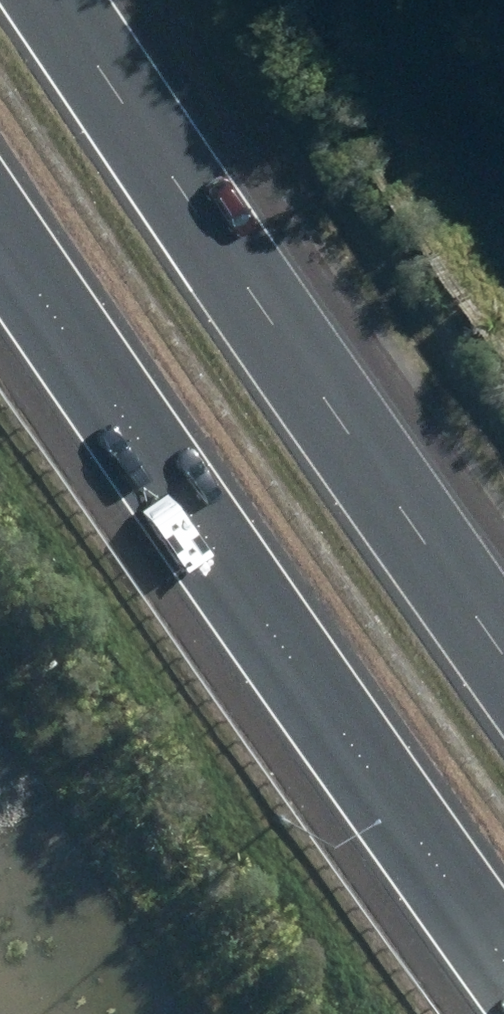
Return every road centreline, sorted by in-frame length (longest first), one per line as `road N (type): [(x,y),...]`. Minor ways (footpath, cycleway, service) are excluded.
road 1 (motorway): [(503,956),(0,236)]
road 2 (motorway): [(56,0),(503,670)]

